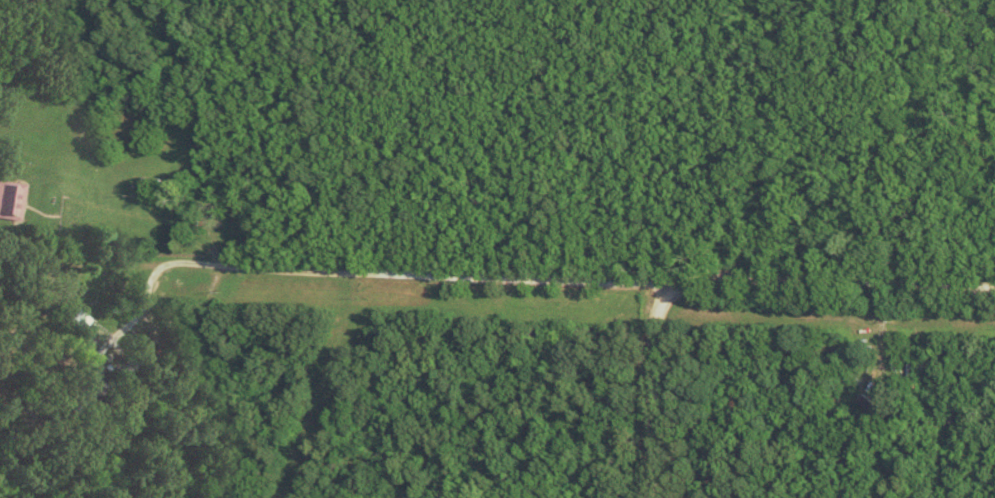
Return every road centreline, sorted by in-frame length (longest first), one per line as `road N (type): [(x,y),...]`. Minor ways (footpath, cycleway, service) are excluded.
road 1 (residential): [(648,497),(652,324),(679,282),(755,277),(994,293)]
road 2 (residential): [(174,262),(425,284),(679,282)]
road 3 (residential): [(0,260),(174,262),(181,372),(155,445),(122,497)]

